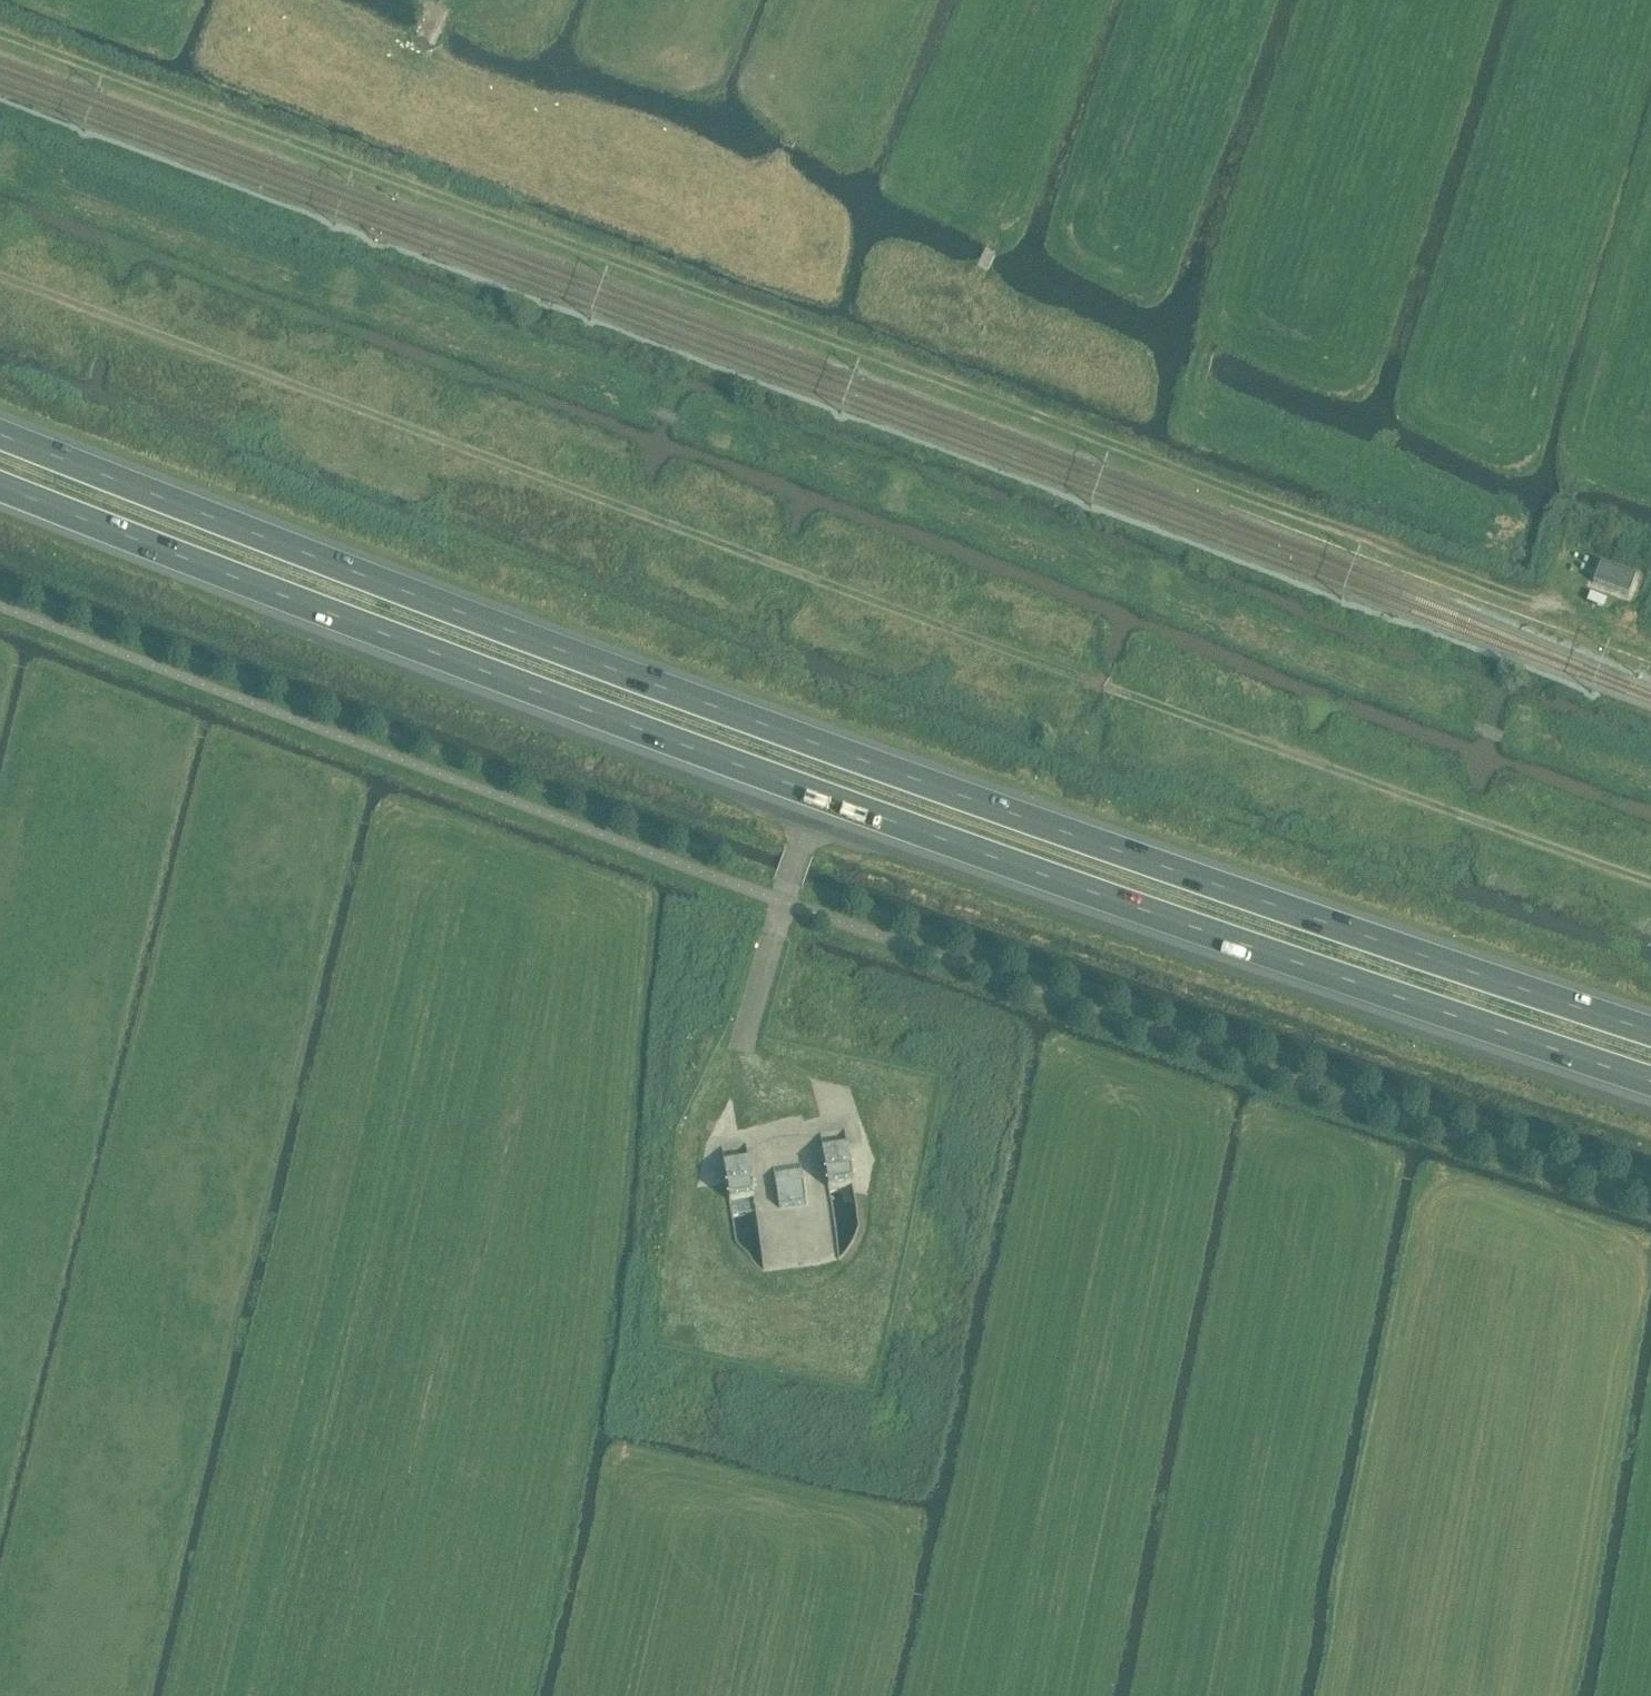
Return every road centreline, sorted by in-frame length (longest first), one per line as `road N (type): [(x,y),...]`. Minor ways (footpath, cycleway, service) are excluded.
road 1 (track): [(1650,882),(0,277)]
road 2 (trunk): [(1650,1032),(853,757),(0,433)]
road 3 (trunk): [(0,486),(818,796),(1650,1082)]
road 4 (track): [(0,34),(1554,607)]

